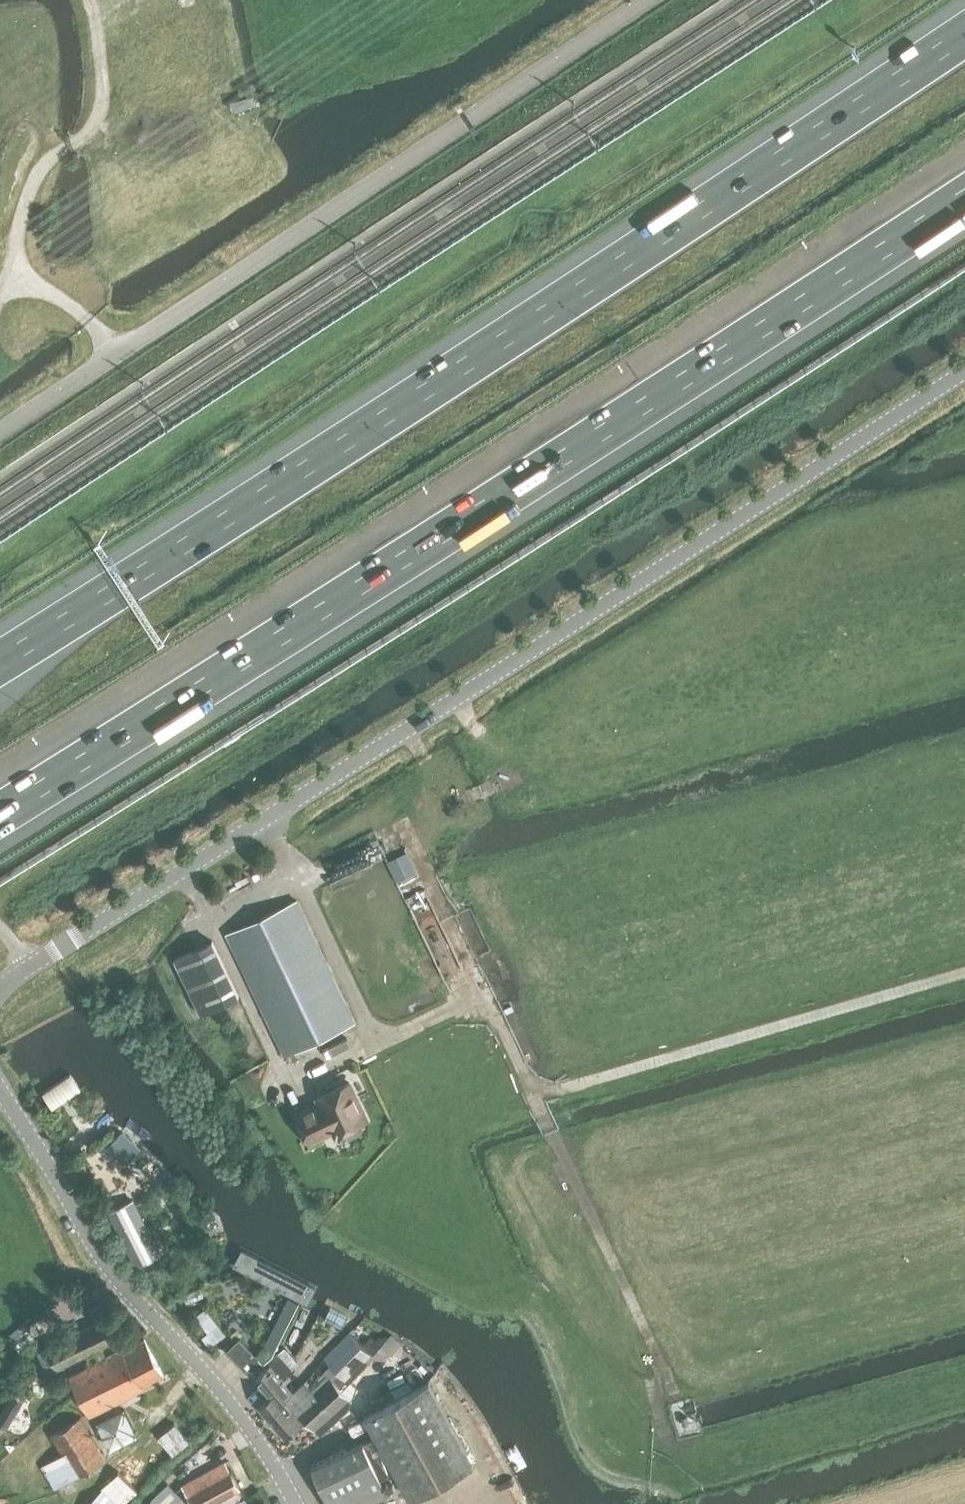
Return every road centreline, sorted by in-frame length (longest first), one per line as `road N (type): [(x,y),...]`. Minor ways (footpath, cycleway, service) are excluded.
road 1 (motorway): [(964,28),(502,344),(0,662)]
road 2 (motorway): [(0,813),(428,545),(964,192)]
road 3 (tertiary): [(35,961),(964,370)]
road 4 (unclassified): [(652,0),(0,434)]
road 5 (track): [(964,974),(537,1098),(485,996),(383,1040)]
road 6 (tertiary): [(0,1086),(99,1250),(245,1421),(295,1503)]
road 7 (track): [(87,0),(104,128),(44,162),(25,224),(19,280),(126,349)]
road 8 (track): [(684,1503),(658,1403),(661,1367),(537,1098)]
road 9 (track): [(80,1503),(203,1369)]

